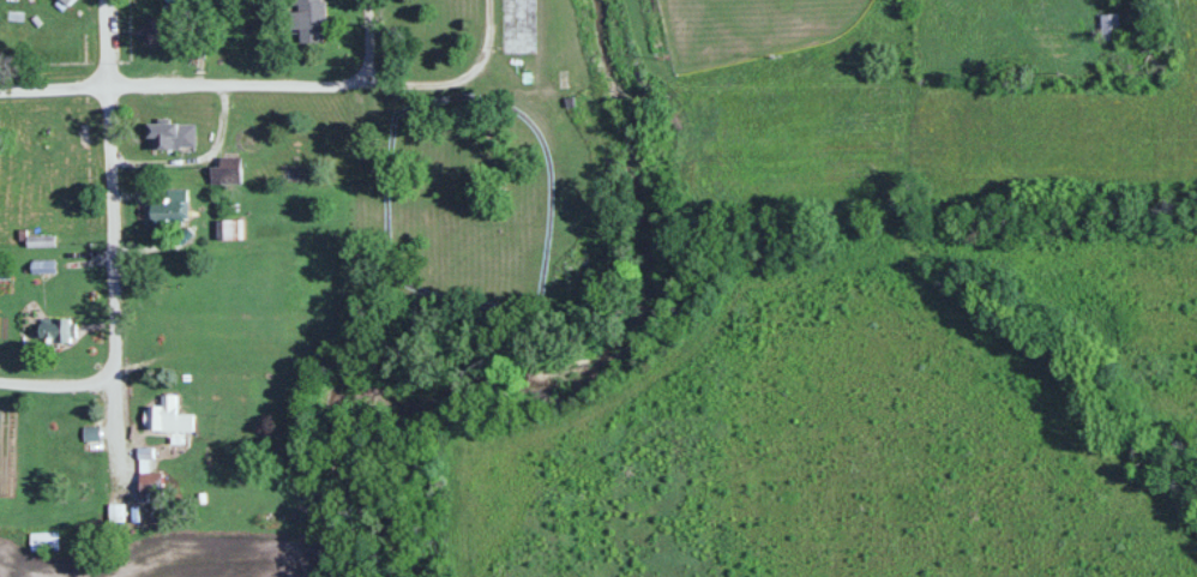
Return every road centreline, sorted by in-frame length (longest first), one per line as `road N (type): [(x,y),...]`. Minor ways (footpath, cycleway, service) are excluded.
road 1 (residential): [(0,86),(434,80),(467,74),(480,61),(489,0)]
road 2 (residential): [(115,499),(107,0)]

